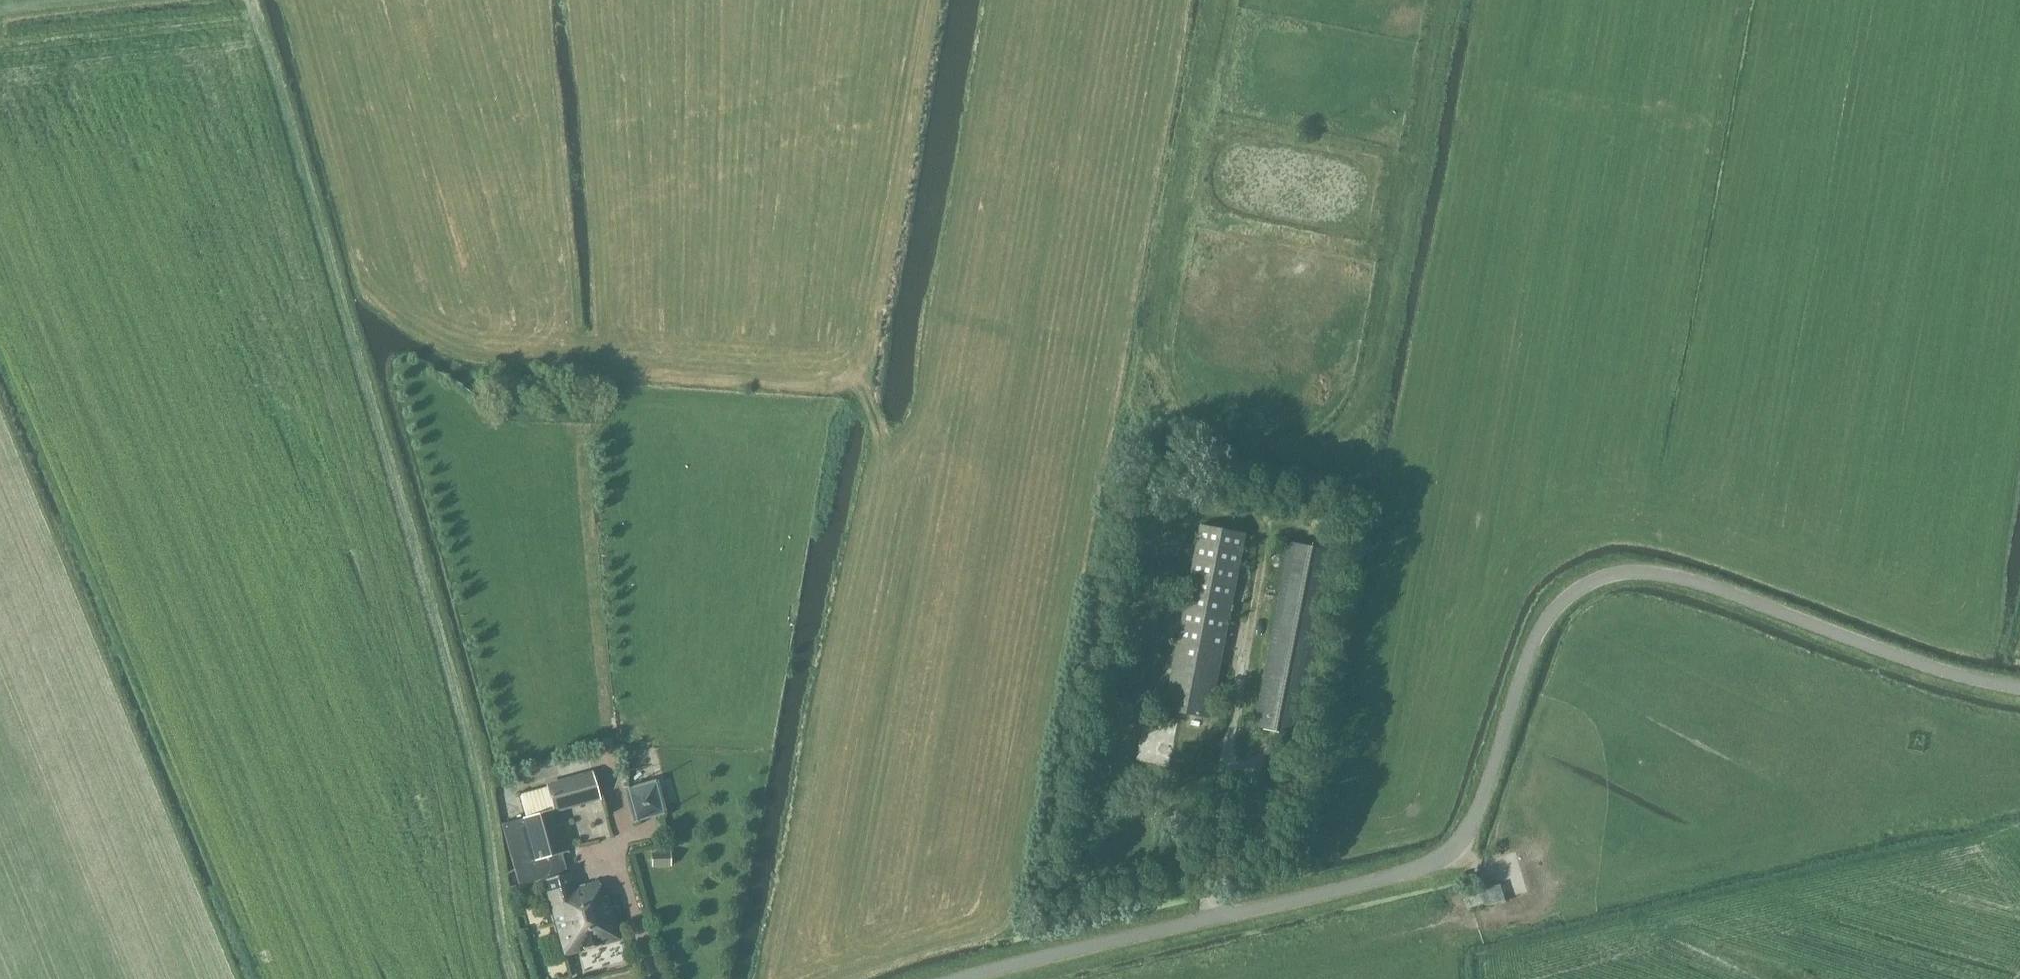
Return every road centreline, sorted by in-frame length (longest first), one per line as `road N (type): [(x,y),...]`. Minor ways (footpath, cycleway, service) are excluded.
road 1 (unclassified): [(2019,689),(1933,669),(1683,574),(1602,577),(1572,597),(1541,635),(1462,850),(1440,863),(970,978)]
road 2 (track): [(774,978),(874,469),(876,423),(857,386),(924,0)]

